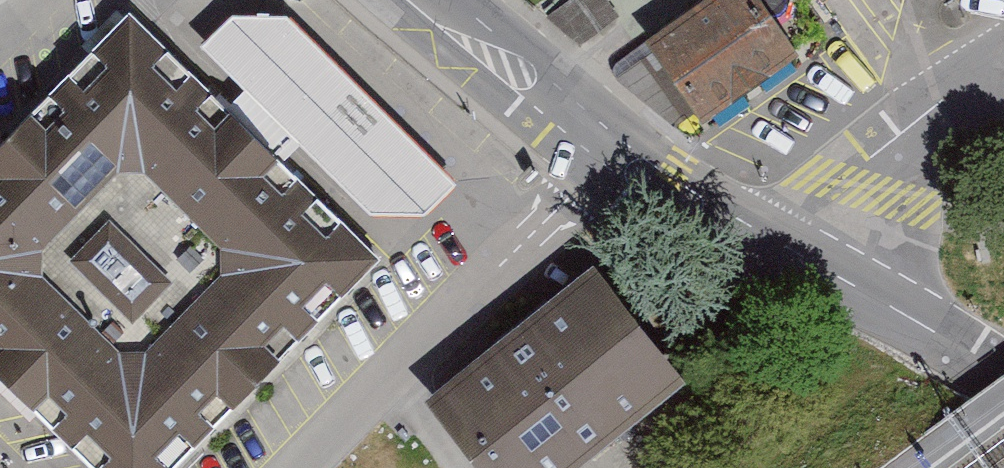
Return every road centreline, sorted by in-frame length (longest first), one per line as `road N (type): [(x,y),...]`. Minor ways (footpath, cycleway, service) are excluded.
road 1 (residential): [(297,467),(611,151)]
road 2 (unclassified): [(806,259),(873,164),(1003,66)]
road 3 (secondary): [(432,0),(611,151)]
road 4 (secondary): [(806,259),(1003,368)]
road 5 (secondary): [(611,151),(806,259)]

